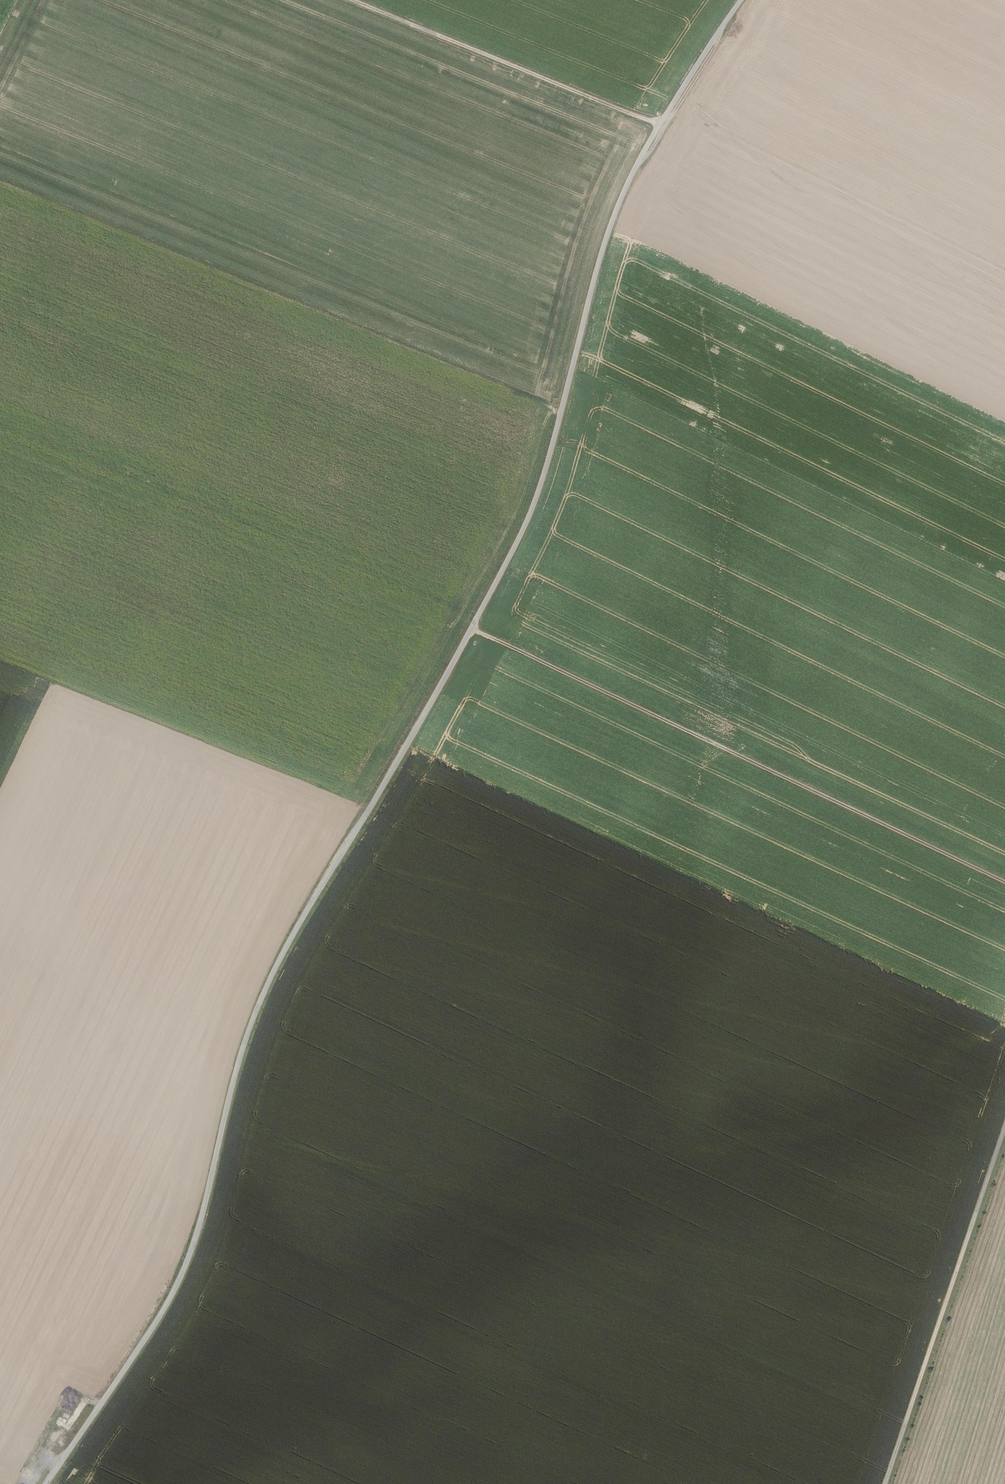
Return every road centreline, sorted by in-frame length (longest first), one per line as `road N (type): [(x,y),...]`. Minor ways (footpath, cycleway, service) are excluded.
road 1 (unclassified): [(47,1483),(176,1295),(244,1039),(282,954),(474,627),(537,501),(602,252),(634,170),(744,0)]
road 2 (track): [(474,627),(1004,882)]
road 3 (track): [(882,1483),(1004,1125)]
road 4 (track): [(352,0),(660,124)]

